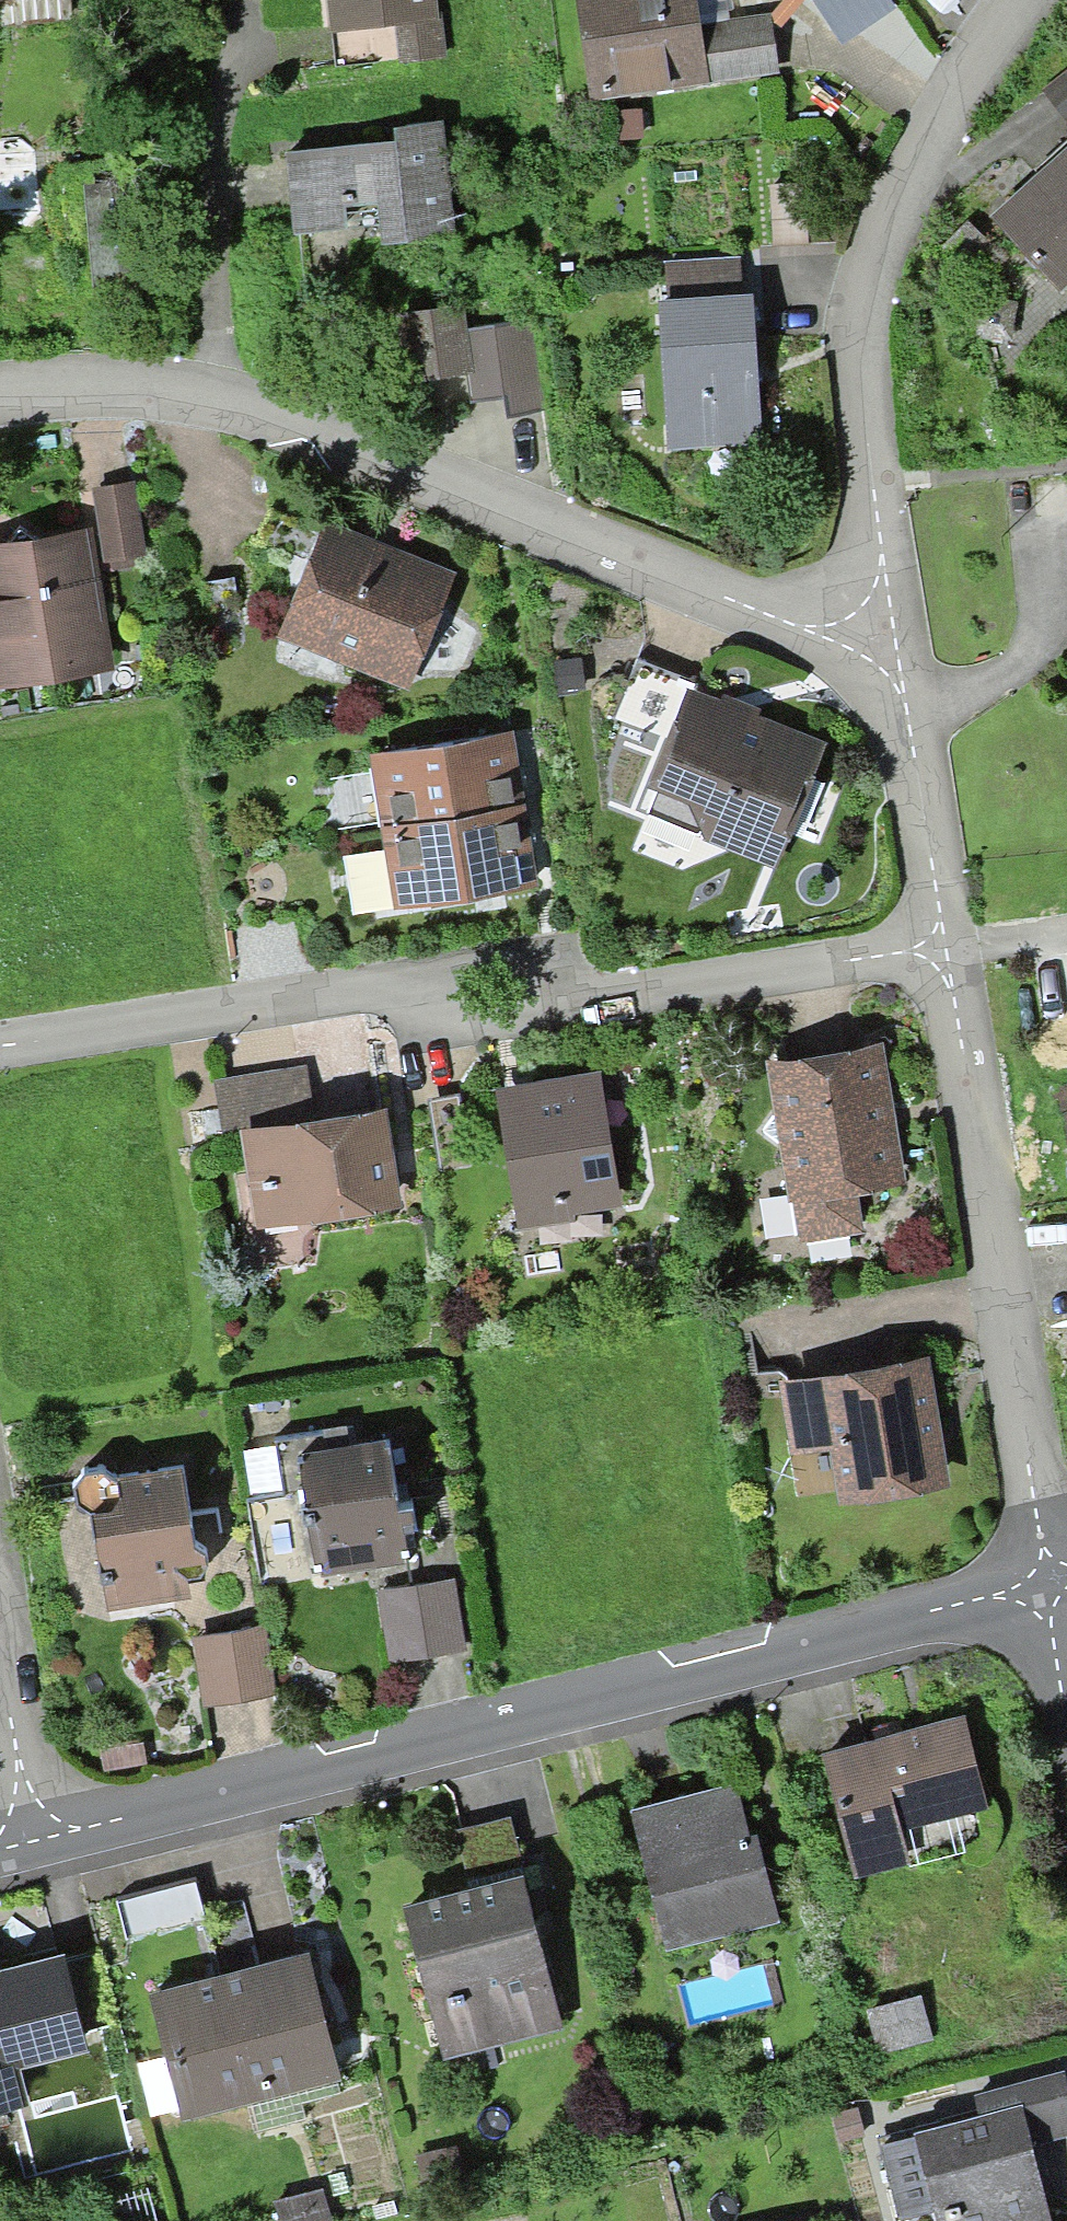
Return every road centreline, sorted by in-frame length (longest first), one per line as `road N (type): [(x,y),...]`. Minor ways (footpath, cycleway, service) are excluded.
road 1 (residential): [(36,1839),(1045,1584)]
road 2 (residential): [(0,1050),(372,987),(559,1011),(944,946)]
road 3 (residential): [(0,397),(86,389),(220,404),(783,622),(892,636)]
road 4 (residential): [(1023,0),(904,166),(867,269),(853,339),(892,636)]
road 5 (residential): [(944,946),(1045,1584)]
road 6 (residential): [(892,636),(944,946)]
road 7 (residential): [(36,1839),(0,1610)]
road 8 (residential): [(1045,1584),(1066,1715)]

